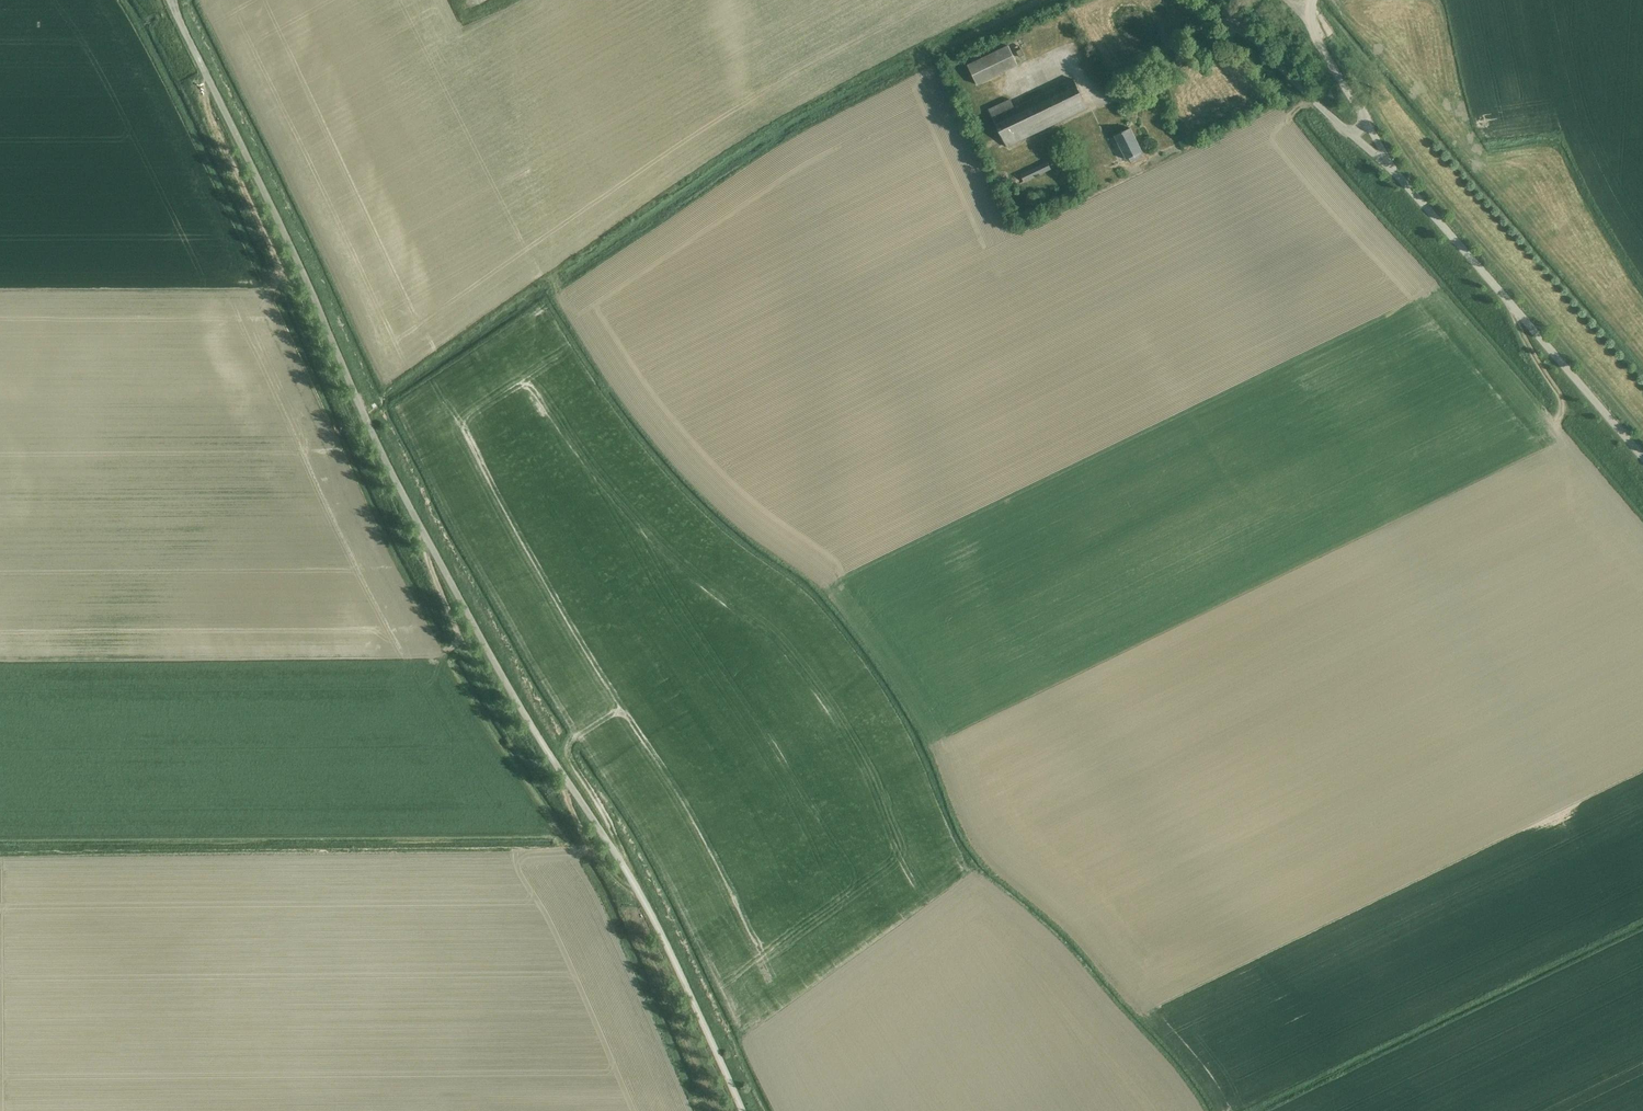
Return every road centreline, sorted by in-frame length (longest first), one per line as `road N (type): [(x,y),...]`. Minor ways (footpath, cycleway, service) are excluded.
road 1 (unclassified): [(742,1110),(663,938),(413,515),(172,0)]
road 2 (tertiary): [(1642,458),(1390,169),(1218,0)]

